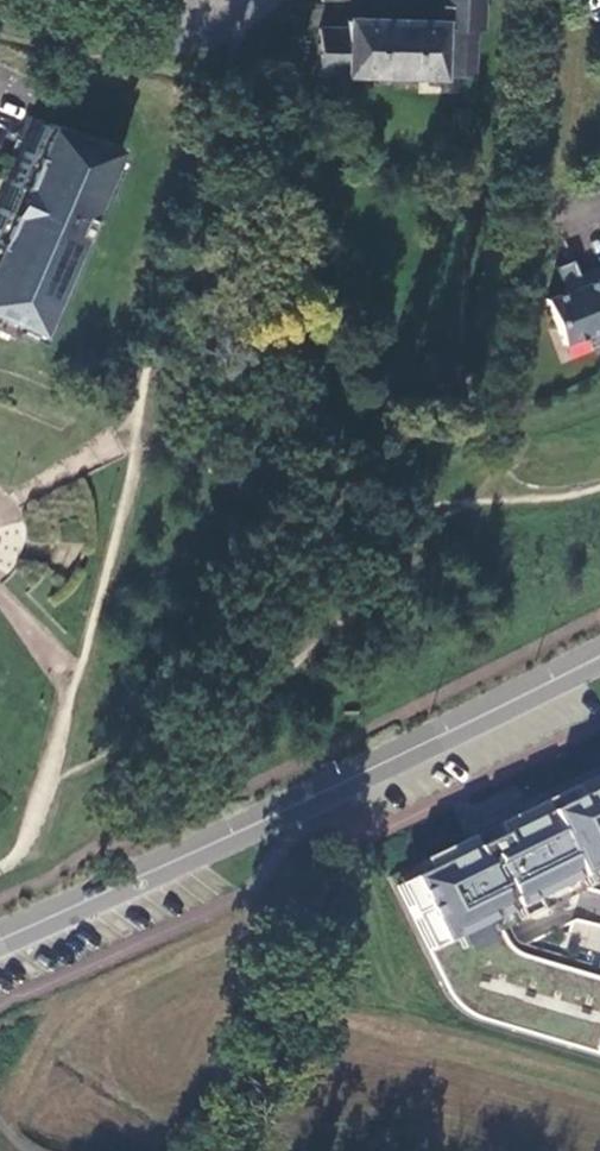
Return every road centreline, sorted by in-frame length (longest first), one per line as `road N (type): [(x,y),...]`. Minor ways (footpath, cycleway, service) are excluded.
road 1 (tertiary): [(0,932),(599,655)]
road 2 (unclassified): [(0,15),(111,41),(175,45),(250,15),(258,0)]

